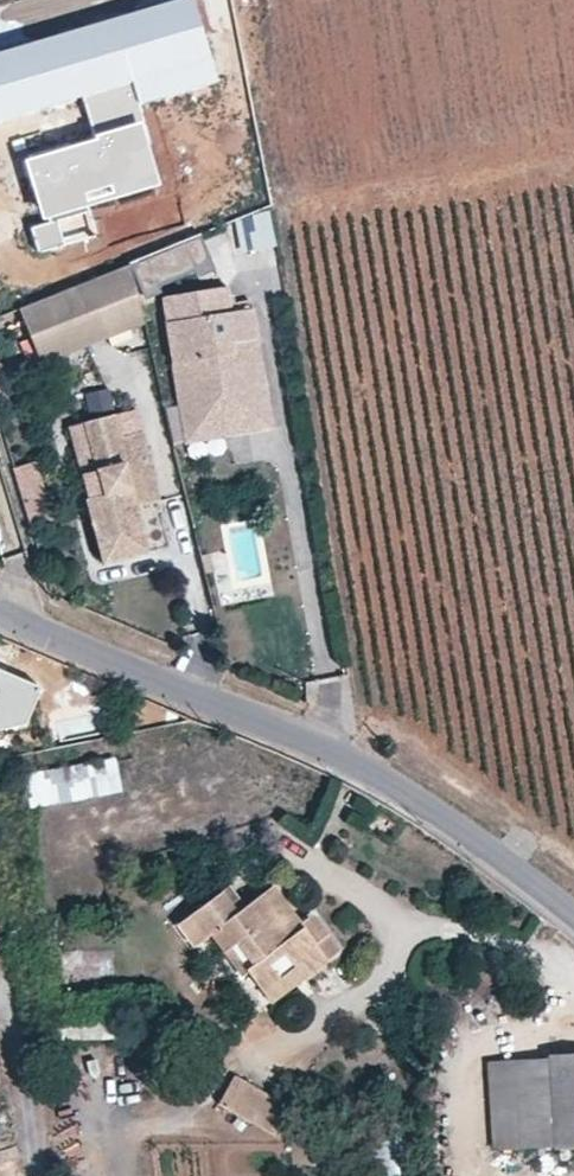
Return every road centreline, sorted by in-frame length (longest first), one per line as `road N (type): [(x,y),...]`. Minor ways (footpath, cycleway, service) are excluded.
road 1 (unclassified): [(0,593),(37,615),(302,724),(573,902)]

